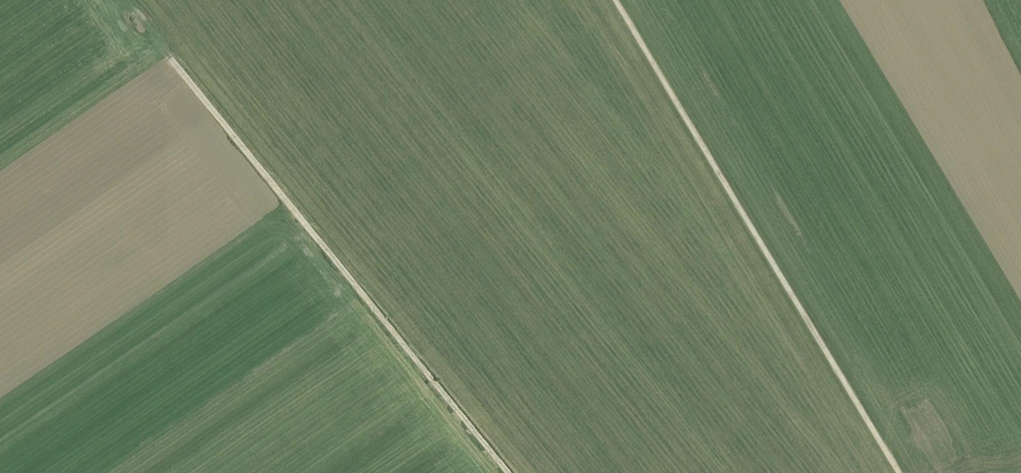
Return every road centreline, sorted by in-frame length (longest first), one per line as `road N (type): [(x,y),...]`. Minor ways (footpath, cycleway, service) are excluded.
road 1 (track): [(899,472),(616,0)]
road 2 (track): [(509,472),(171,58)]

